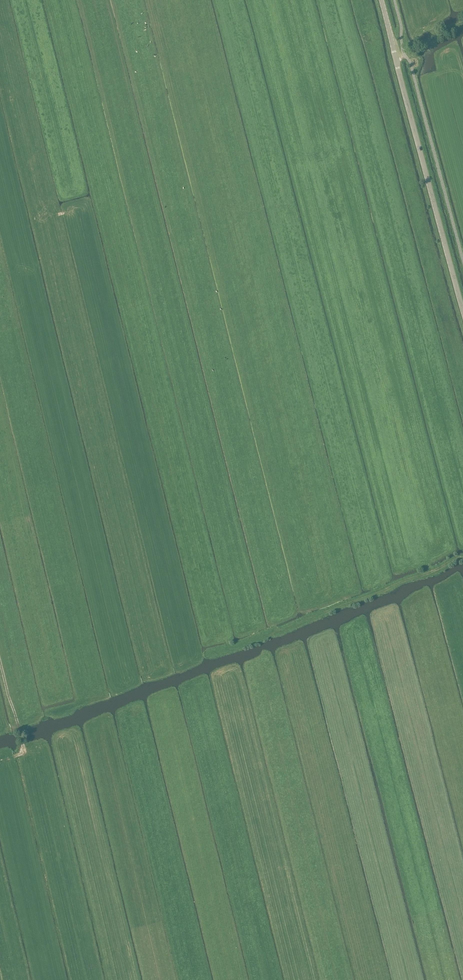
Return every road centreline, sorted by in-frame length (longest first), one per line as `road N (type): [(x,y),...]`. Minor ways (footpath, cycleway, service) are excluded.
road 1 (tertiary): [(462,309),(382,0)]
road 2 (track): [(264,634),(462,557)]
road 3 (track): [(0,760),(24,751),(0,650)]

